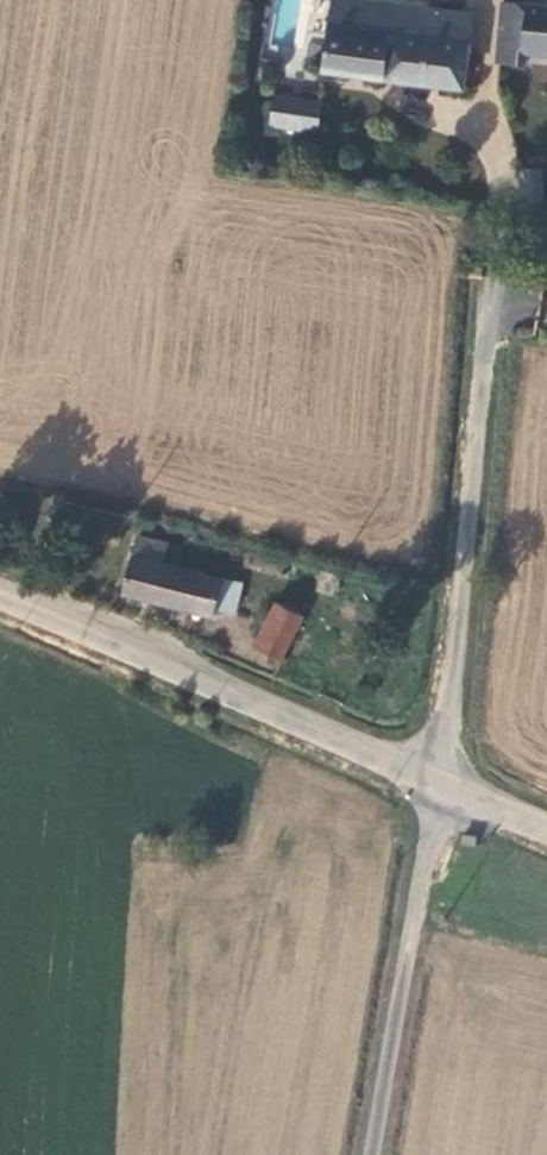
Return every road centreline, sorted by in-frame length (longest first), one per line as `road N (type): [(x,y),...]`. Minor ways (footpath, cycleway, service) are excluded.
road 1 (unclassified): [(399,96),(465,118),(492,150),(496,169),(493,272),(438,785)]
road 2 (tertiary): [(438,785),(0,595)]
road 3 (unclassified): [(438,785),(377,1154)]

